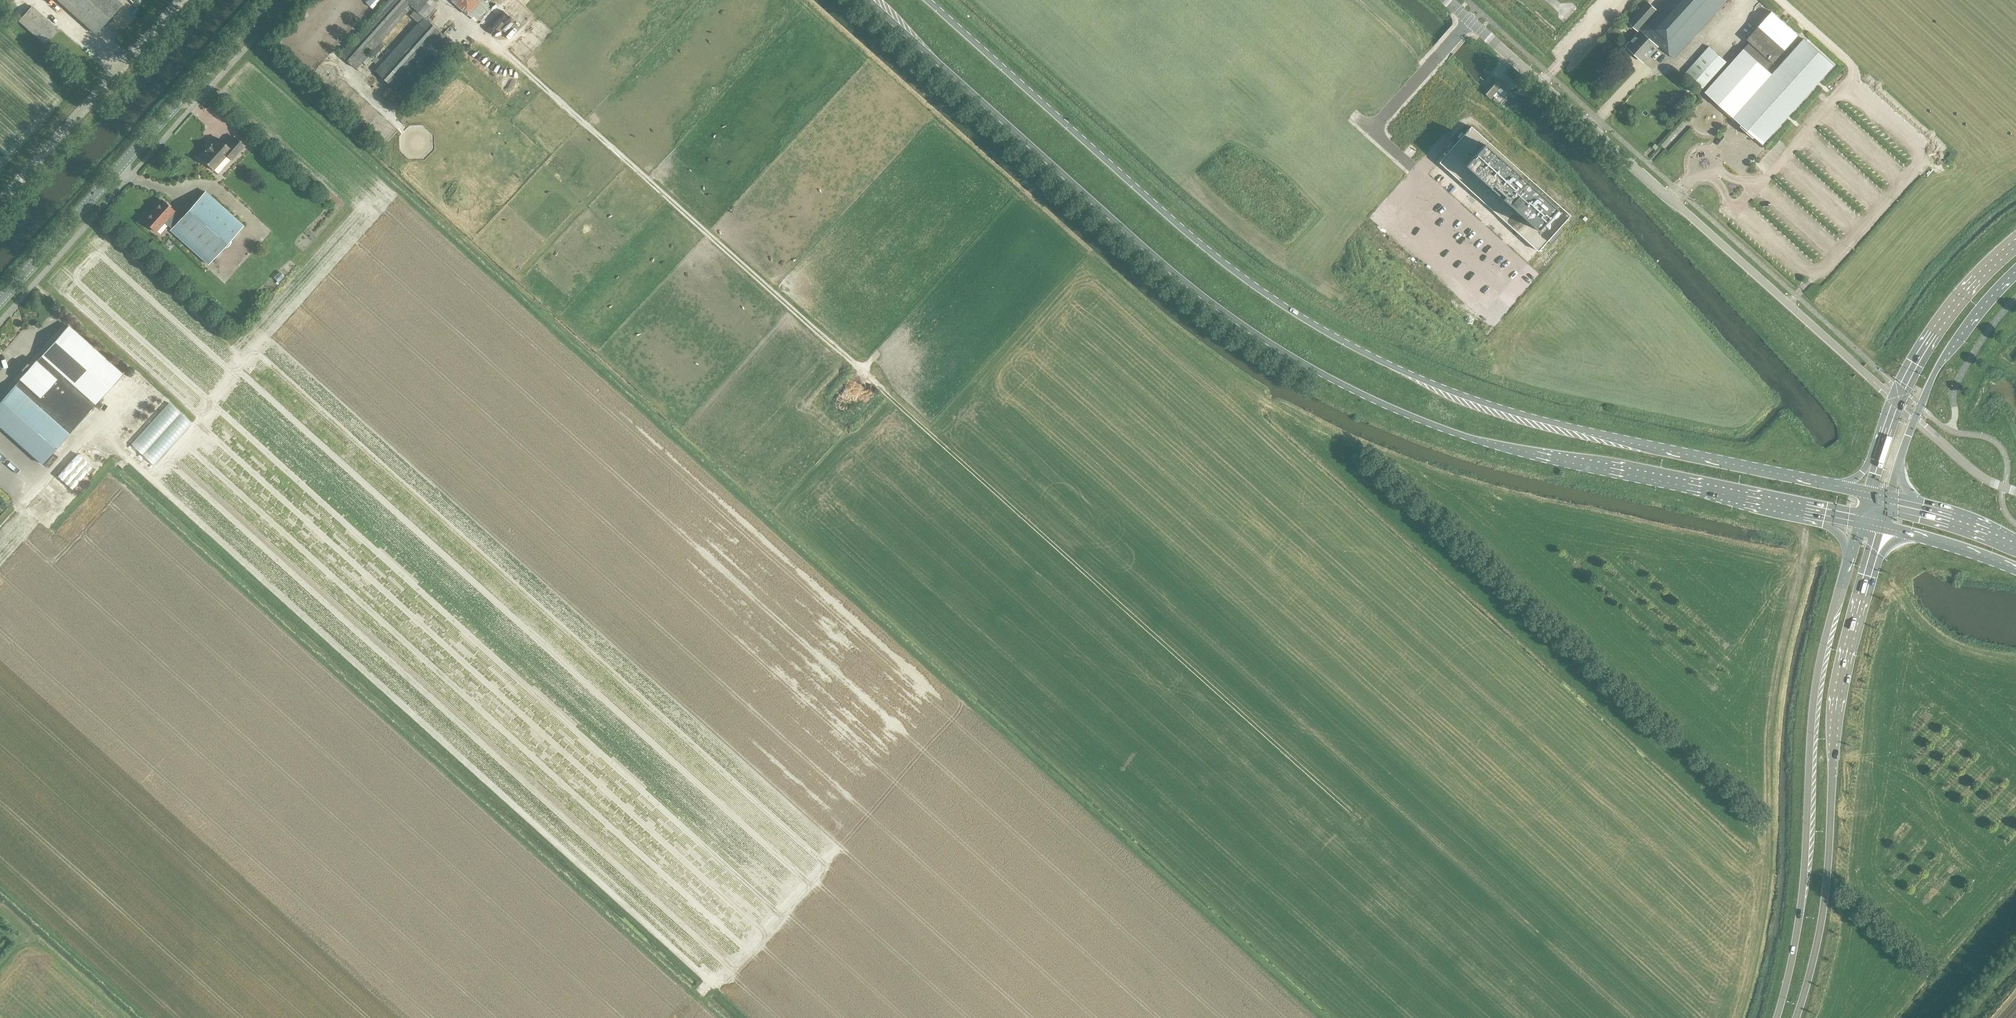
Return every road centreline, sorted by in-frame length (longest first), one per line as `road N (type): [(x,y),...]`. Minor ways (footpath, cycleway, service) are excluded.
road 1 (track): [(0,438),(43,478),(90,428),(706,977),(841,824)]
road 2 (secondary): [(874,0),(1217,308),(1296,359),(1391,408),(1493,446),(1805,511)]
road 3 (secondary): [(1839,486),(1510,413),(1319,328),(1231,271),(926,0)]
road 4 (track): [(781,514),(800,531),(907,418),(438,0)]
road 5 (unclassified): [(1472,18),(1896,402)]
road 6 (secondary): [(1796,1017),(1822,916),(1841,678),(1881,527)]
road 7 (secondary): [(1850,557),(1815,682),(1800,909),(1777,1017)]
road 8 (tertiary): [(0,298),(266,0)]
road 9 (unclassified): [(0,198),(182,0)]
road 10 (unclassified): [(1472,18),(1371,129),(1420,173)]
road 11 (track): [(153,482),(284,325)]
road 12 (secondary): [(2015,242),(1951,308),(1896,402)]
road 13 (secondary): [(1915,419),(1962,330),(2015,266)]
road 14 (secondary): [(1881,527),(2015,569)]
road 15 (unclassified): [(2015,492),(1970,468),(1915,419)]

